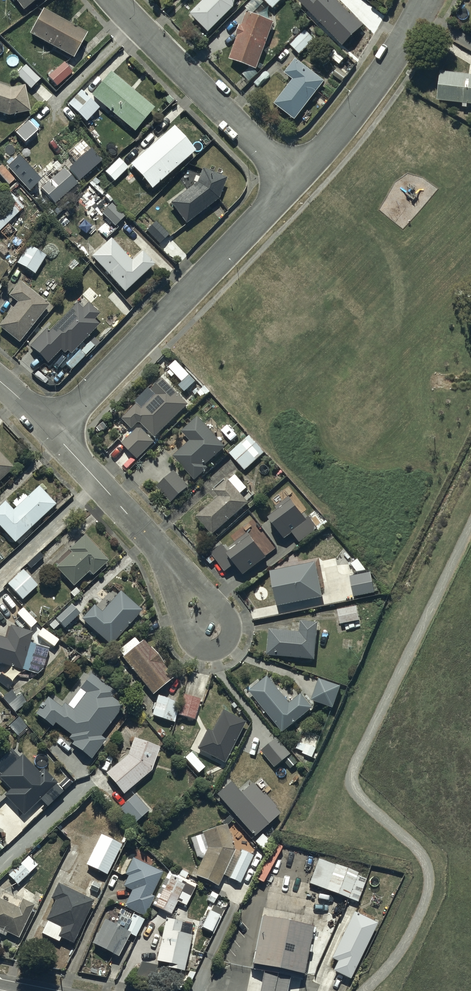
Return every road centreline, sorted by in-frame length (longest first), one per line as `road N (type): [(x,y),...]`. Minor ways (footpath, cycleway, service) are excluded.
road 1 (residential): [(53,437),(294,184)]
road 2 (residential): [(294,184),(114,0)]
road 3 (residential): [(53,437),(165,565),(210,636)]
road 4 (residential): [(294,184),(352,123),(429,0)]

